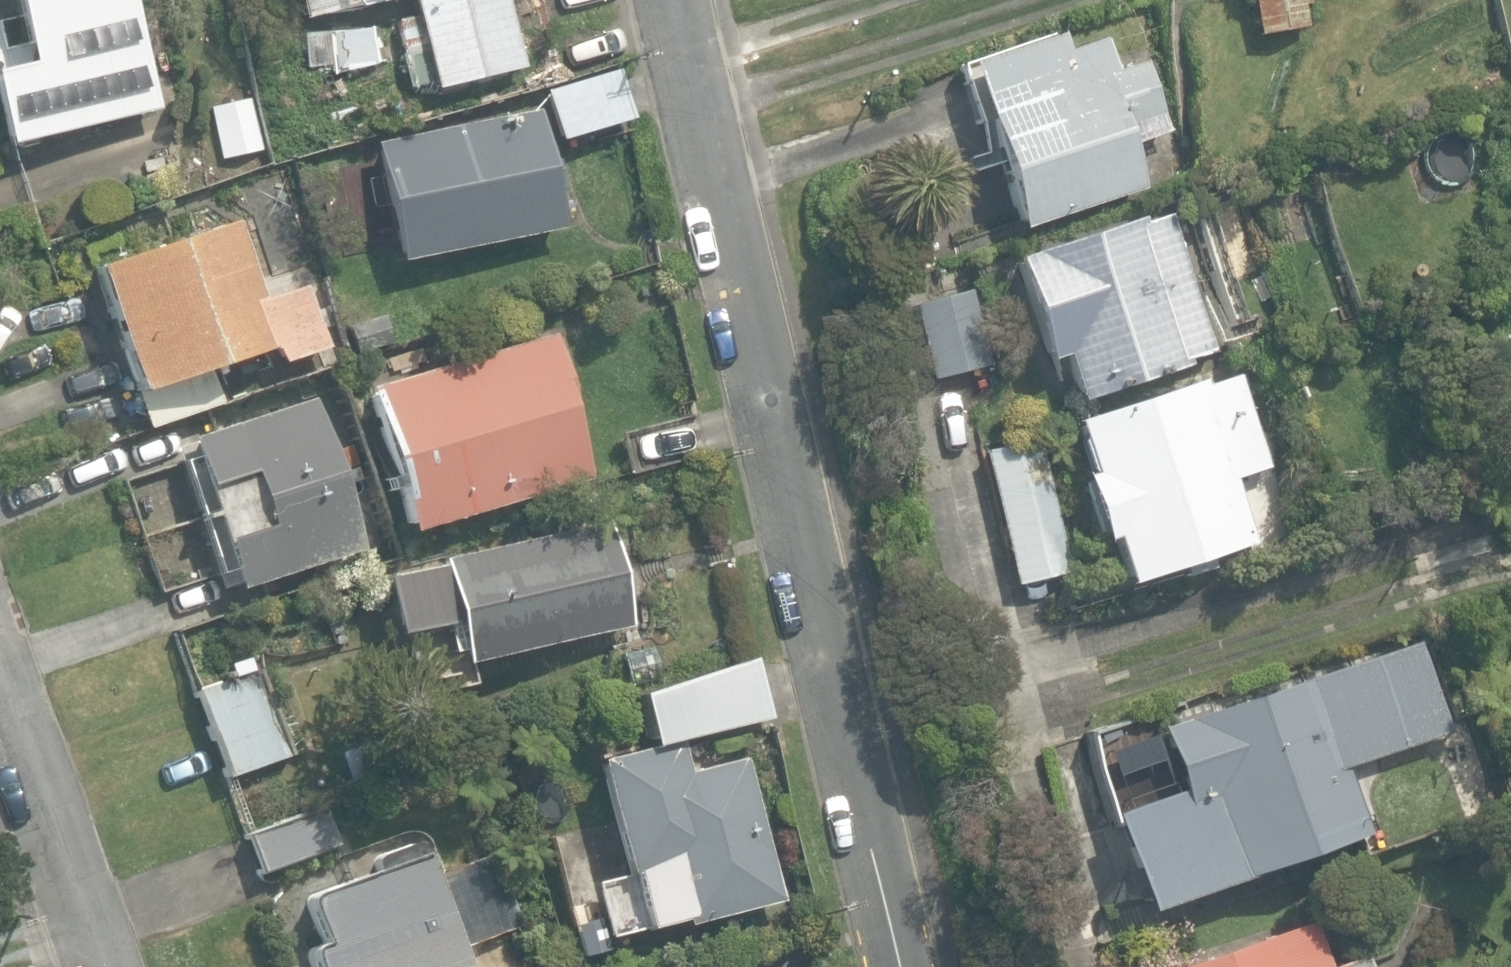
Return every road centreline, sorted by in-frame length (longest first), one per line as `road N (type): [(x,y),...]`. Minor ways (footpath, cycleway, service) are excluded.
road 1 (residential): [(899,966),(669,0)]
road 2 (residential): [(102,966),(0,693)]

